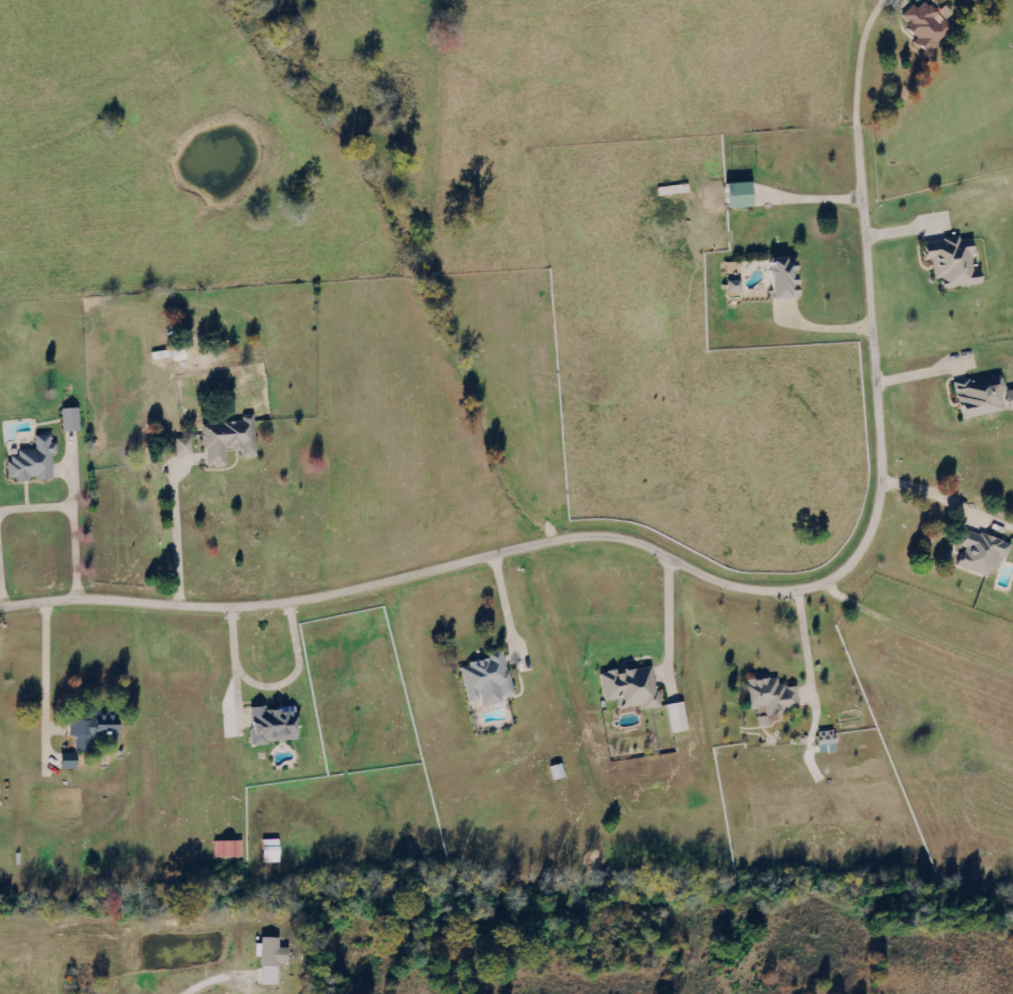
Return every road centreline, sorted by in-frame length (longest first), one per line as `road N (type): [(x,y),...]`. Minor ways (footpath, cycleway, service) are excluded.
road 1 (residential): [(0,608),(79,600),(259,607),(595,536),(712,581),(789,596),(870,548),(876,470),(853,81)]

